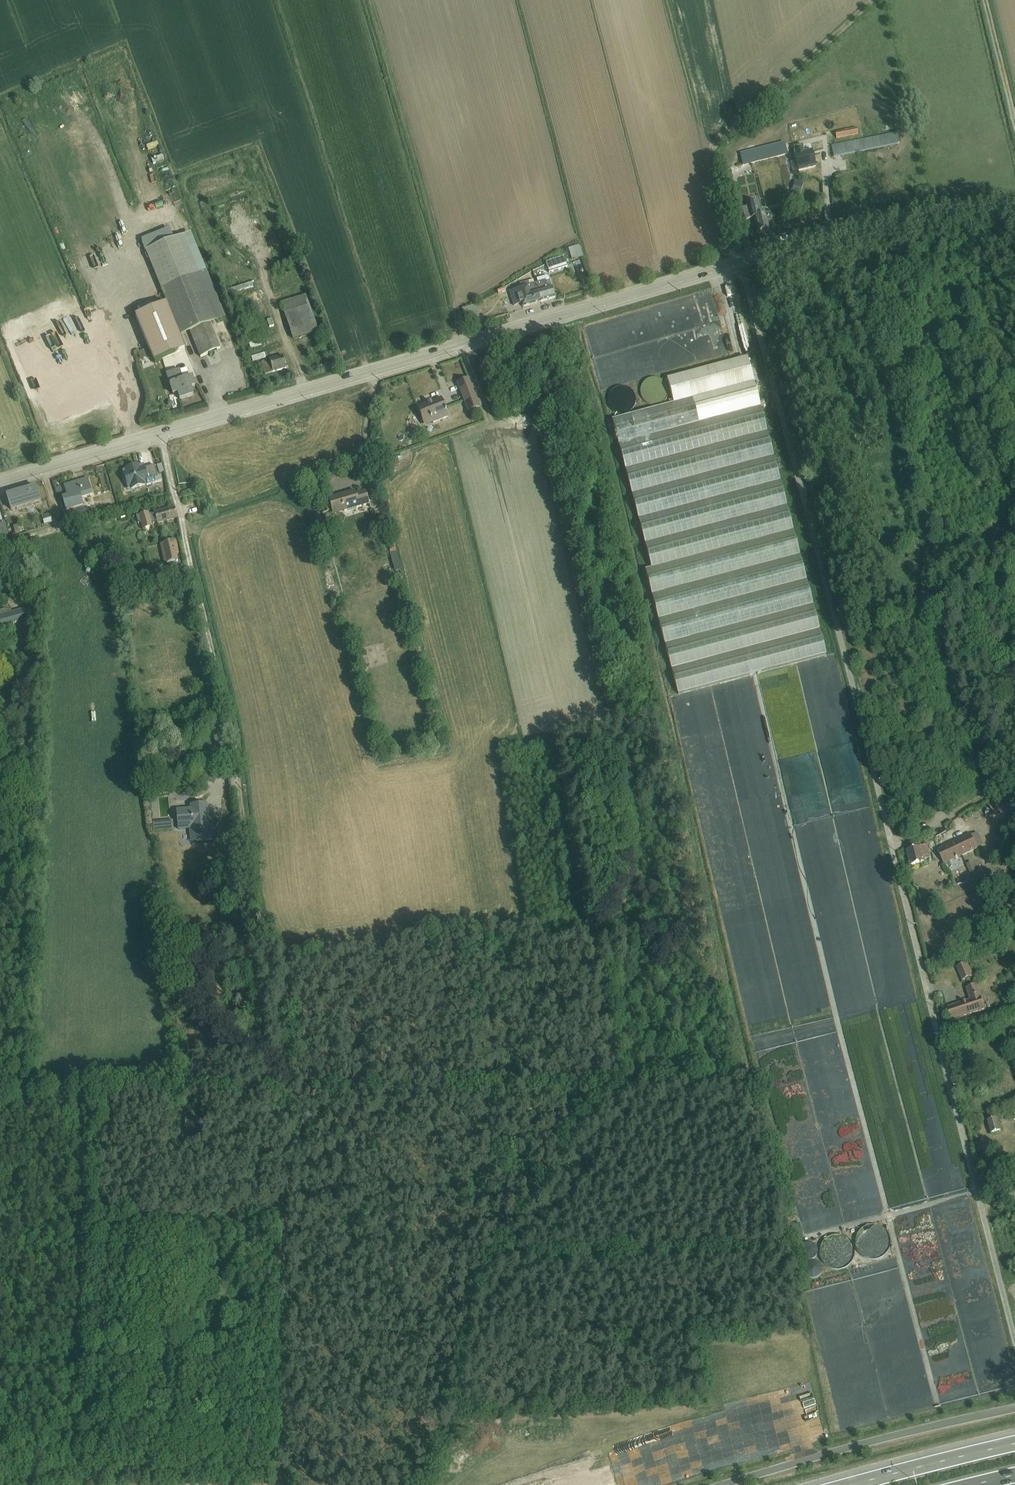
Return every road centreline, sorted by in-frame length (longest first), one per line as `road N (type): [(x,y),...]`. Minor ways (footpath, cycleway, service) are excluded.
road 1 (unclassified): [(744,261),(1014,1342)]
road 2 (tertiary): [(744,261),(0,483)]
road 3 (track): [(279,966),(260,939),(232,730),(160,437)]
road 4 (track): [(280,1484),(288,1008),(279,966)]
road 5 (track): [(96,1484),(103,1264),(113,1243),(122,1235),(191,1229),(284,1232)]
road 6 (track): [(873,0),(712,151),(734,264)]
road 7 (tertiary): [(1014,1411),(723,1484)]
road 8 (tertiary): [(1014,212),(903,219),(744,261)]
road 9 (track): [(667,0),(709,160)]
road 10 (motorway): [(1014,1444),(854,1484)]
road 11 (track): [(1014,781),(889,846)]
road 12 (track): [(1014,122),(984,0)]

